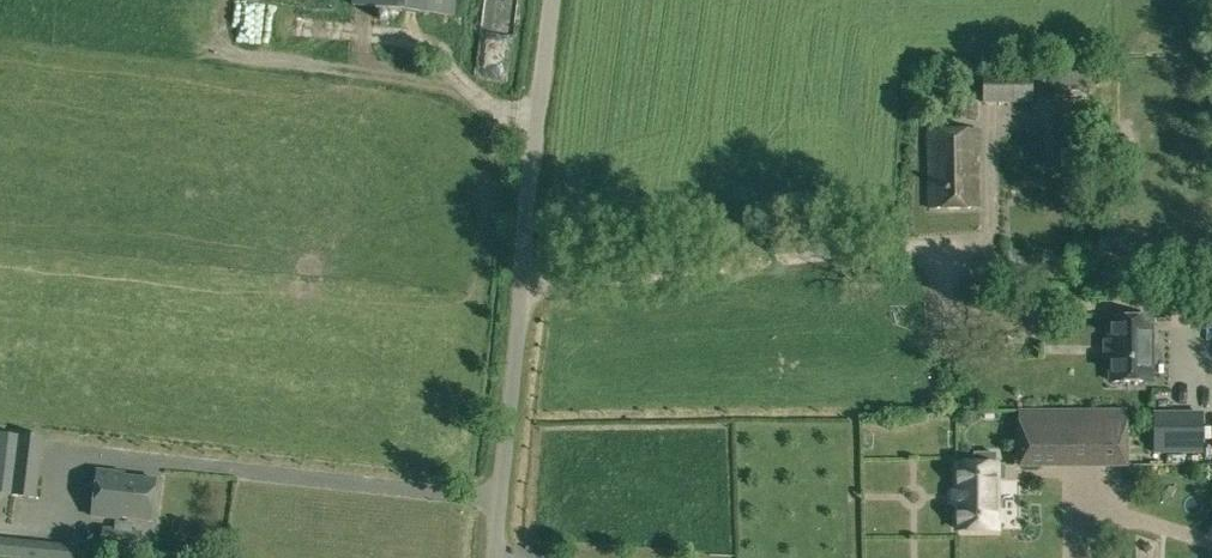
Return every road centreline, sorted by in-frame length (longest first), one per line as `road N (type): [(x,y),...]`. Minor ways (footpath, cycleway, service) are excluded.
road 1 (unclassified): [(493,557),(551,0)]

